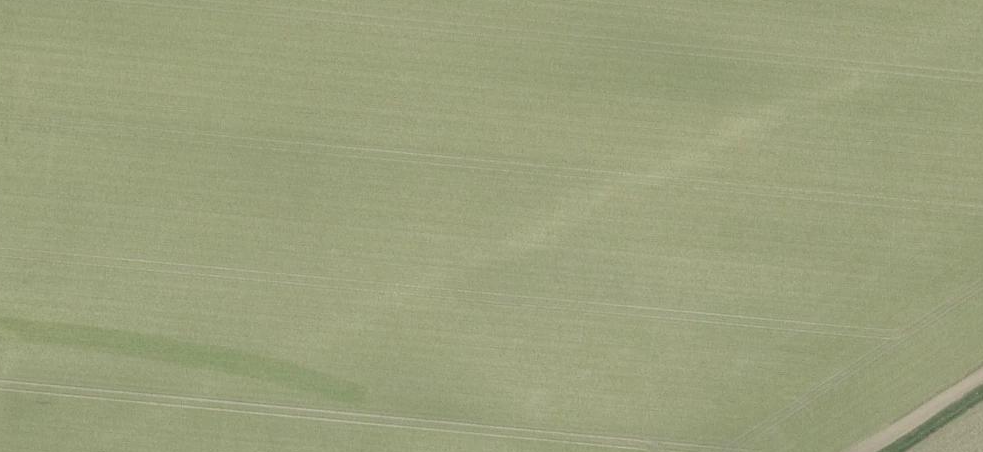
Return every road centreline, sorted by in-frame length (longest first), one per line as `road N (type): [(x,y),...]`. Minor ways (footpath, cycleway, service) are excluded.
road 1 (track): [(982,378),(871,451)]

